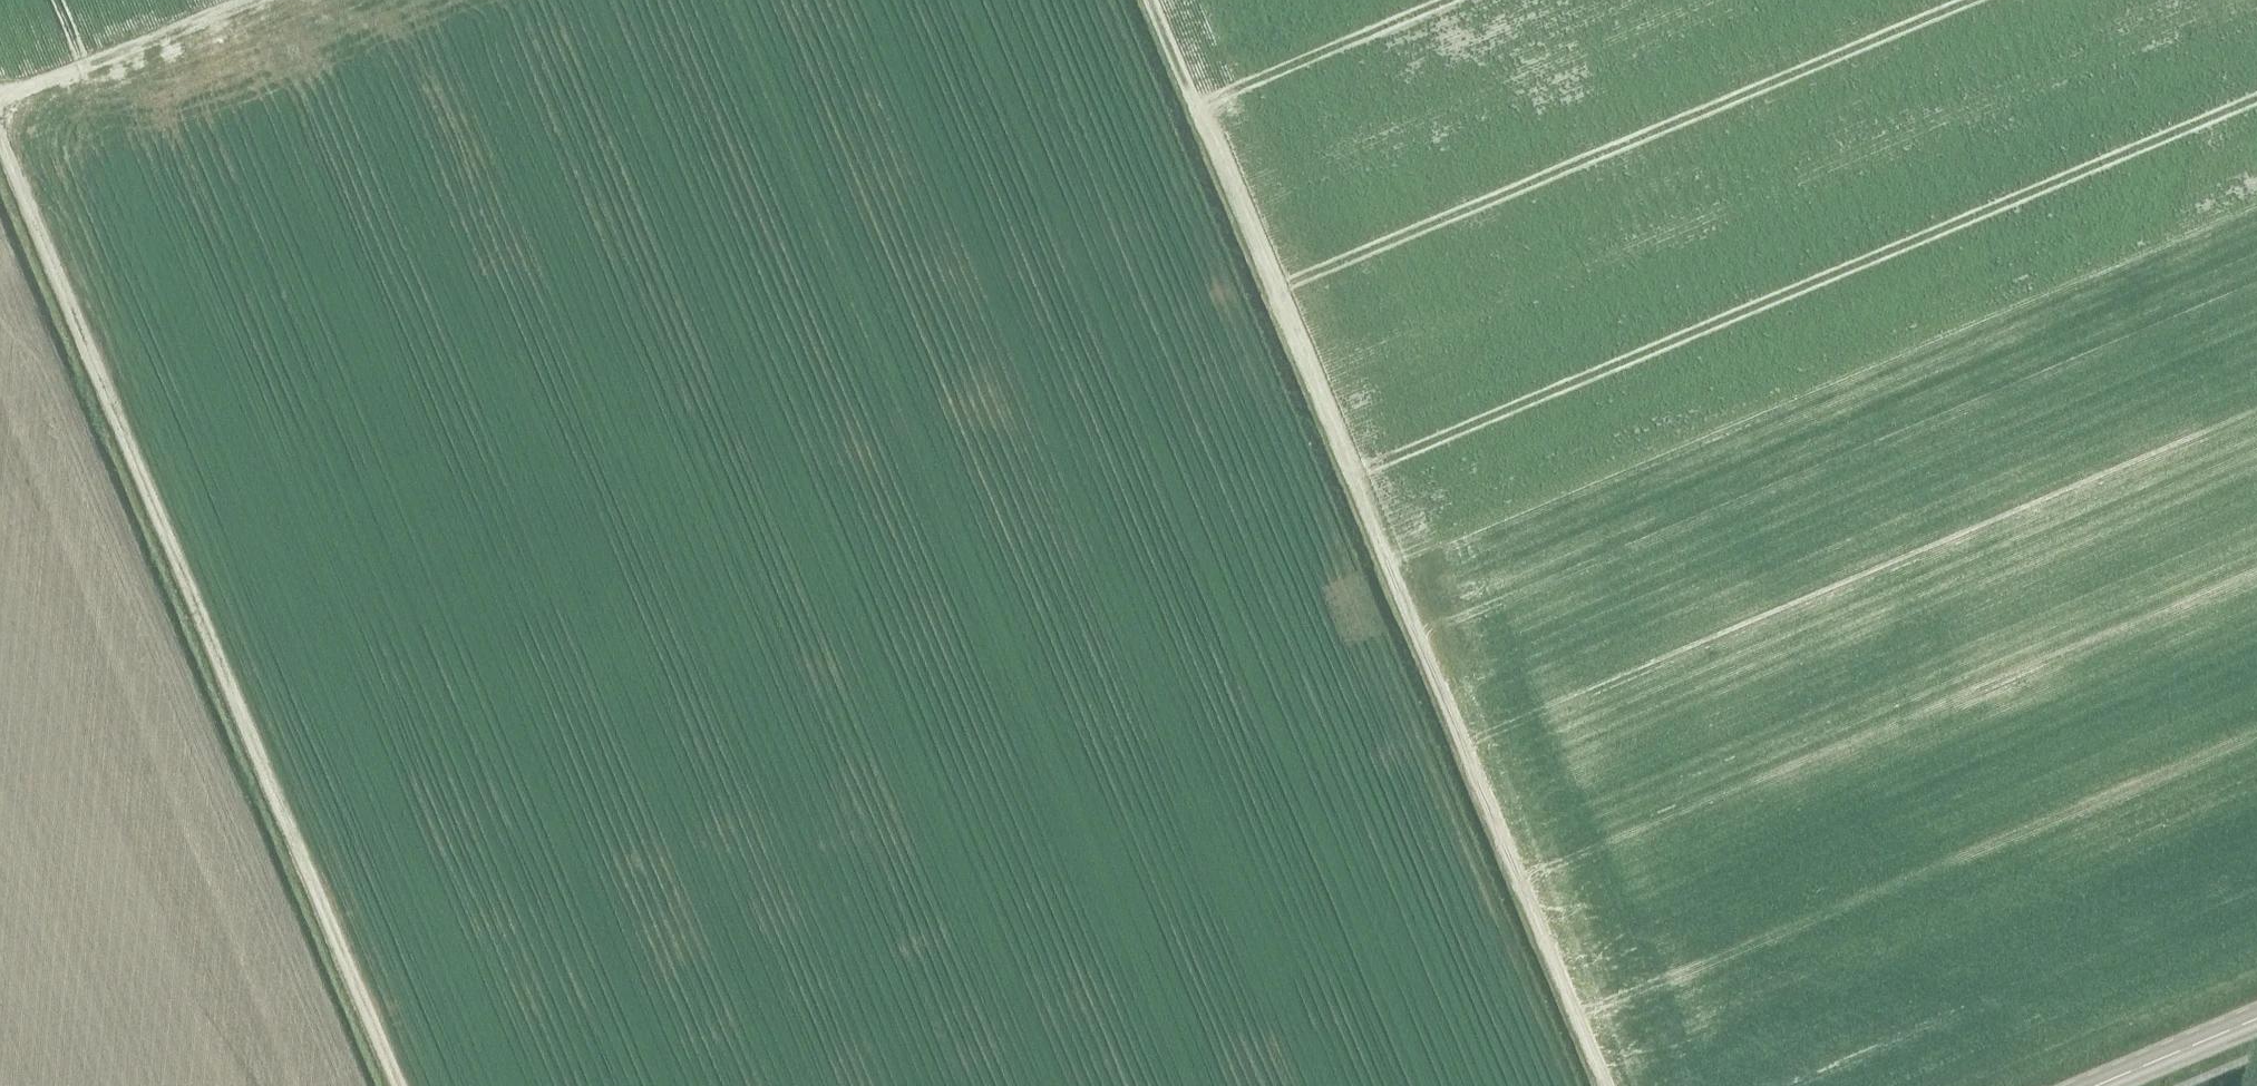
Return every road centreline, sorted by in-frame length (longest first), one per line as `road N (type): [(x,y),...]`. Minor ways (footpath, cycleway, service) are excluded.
road 1 (primary): [(2099,1085),(2256,1020)]

